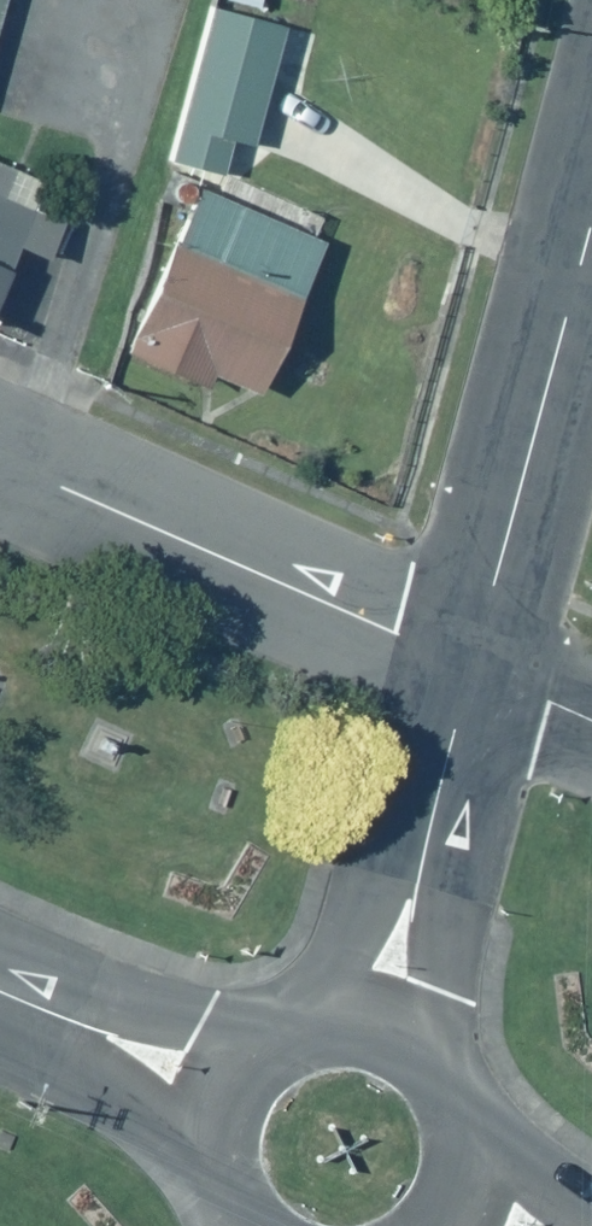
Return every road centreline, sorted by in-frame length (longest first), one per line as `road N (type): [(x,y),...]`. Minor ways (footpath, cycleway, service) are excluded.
road 1 (unclassified): [(476,671),(0,461)]
road 2 (residential): [(476,671),(591,238)]
road 3 (residential): [(383,1026),(476,671)]
road 4 (tertiary): [(0,991),(231,1090)]
road 5 (tertiary): [(383,1026),(422,1045),(453,1076),(471,1116),(475,1160),(464,1202)]
road 6 (tertiary): [(231,1090),(258,1055),(296,1031),(339,1021),(383,1026)]
road 7 (tertiary): [(244,1225),(218,1167),(219,1128),(231,1090)]
road 8 (unclassified): [(591,721),(476,671)]

